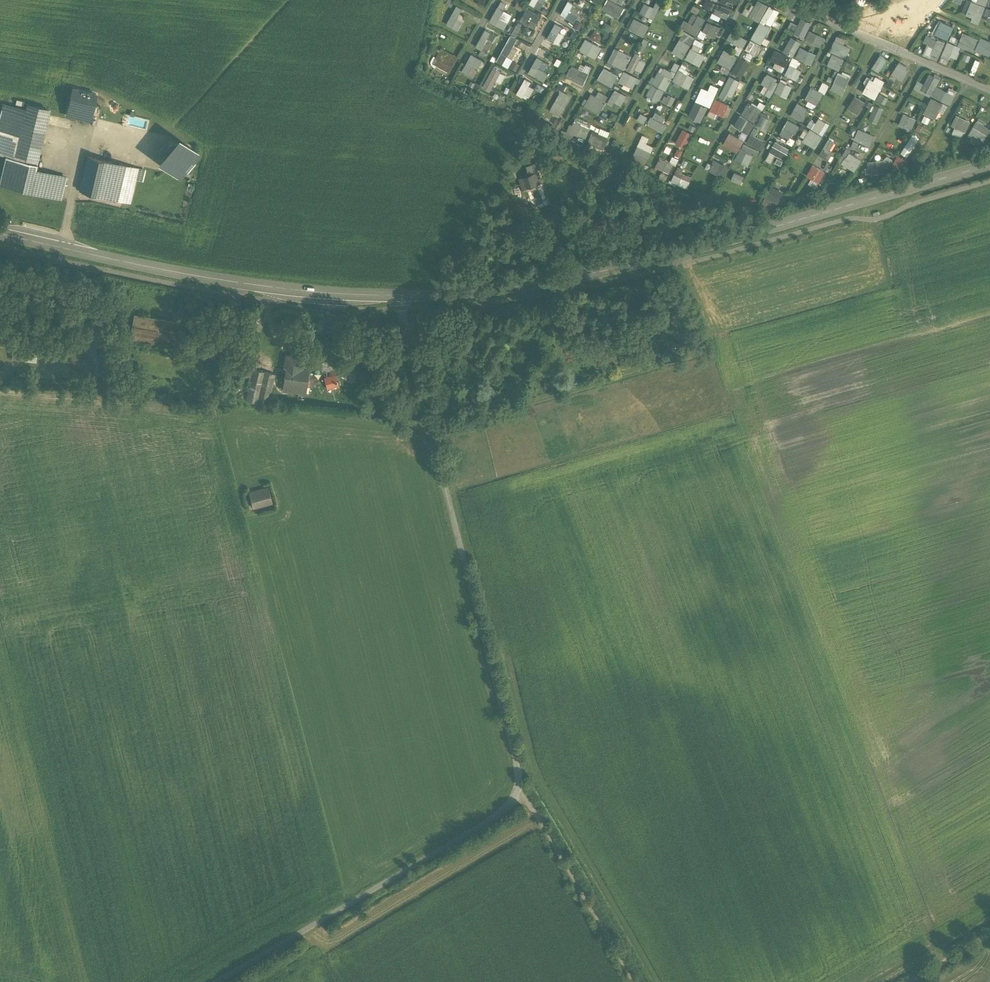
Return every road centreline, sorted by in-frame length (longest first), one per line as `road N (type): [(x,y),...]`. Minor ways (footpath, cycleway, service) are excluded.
road 1 (unclassified): [(397,293),(524,799),(217,981)]
road 2 (tertiary): [(989,164),(621,267),(397,293)]
road 3 (tertiary): [(397,293),(249,284),(0,233)]
road 4 (track): [(636,981),(524,799)]

